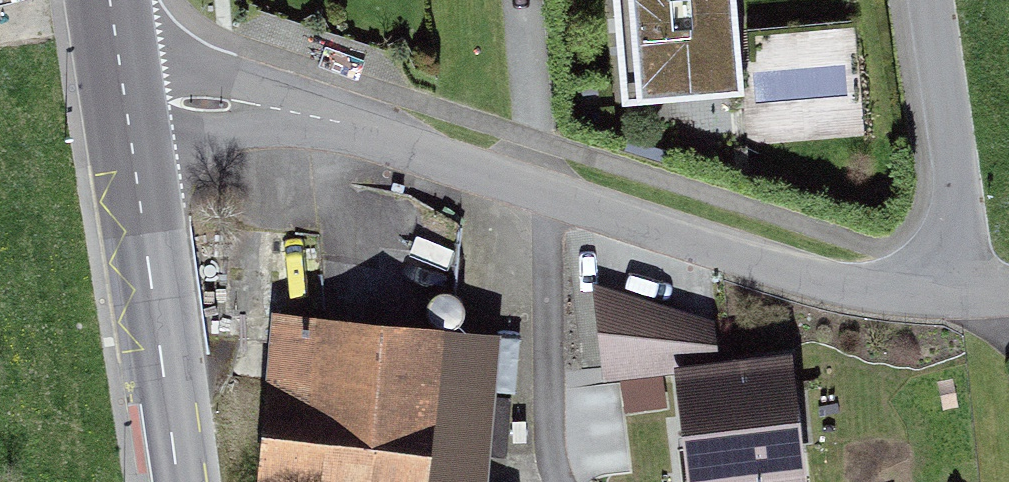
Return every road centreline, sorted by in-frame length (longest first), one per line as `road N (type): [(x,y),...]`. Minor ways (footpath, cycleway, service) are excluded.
road 1 (residential): [(125,110),(213,103),(324,116),(852,289),(951,293)]
road 2 (secondary): [(125,110),(179,481)]
road 3 (residential): [(951,293),(958,180),(928,0)]

